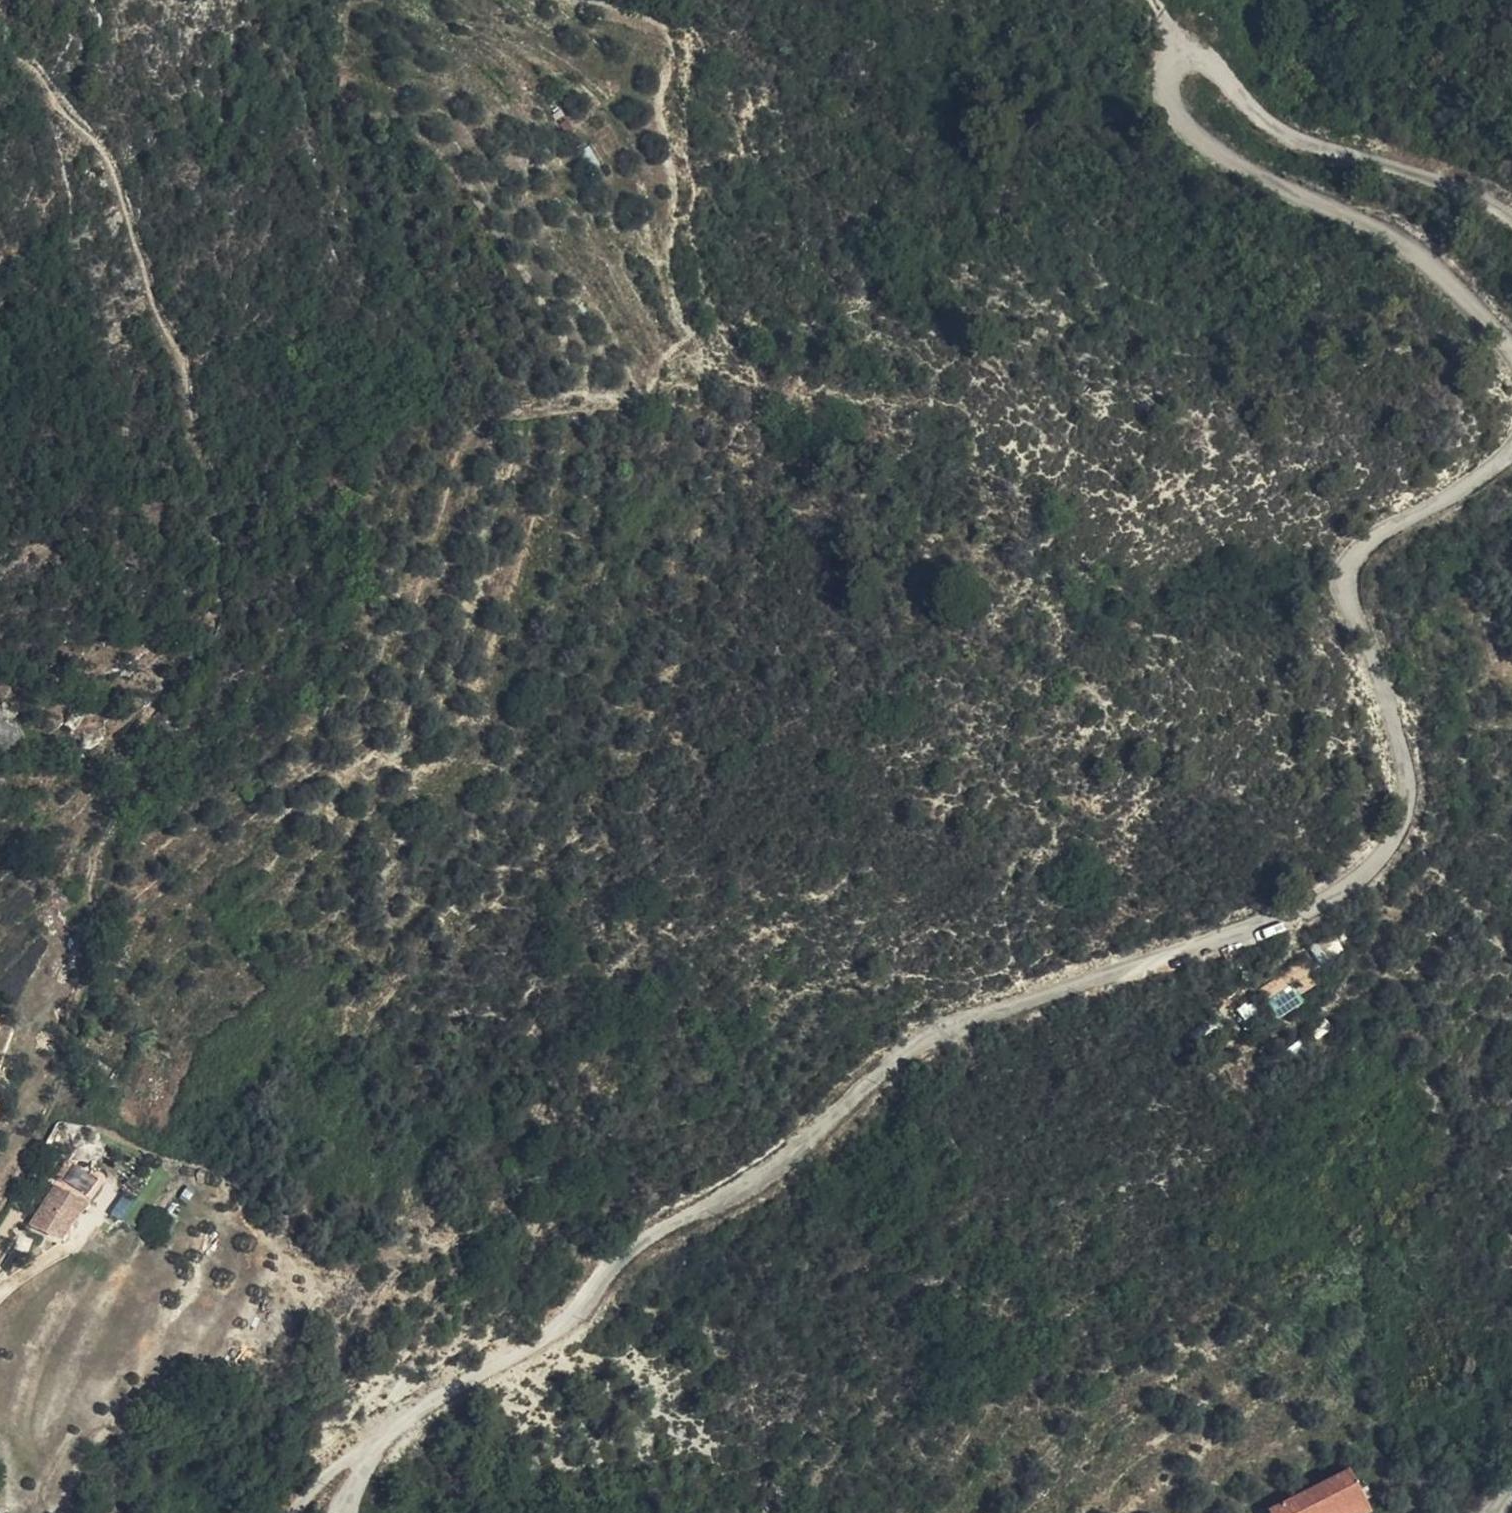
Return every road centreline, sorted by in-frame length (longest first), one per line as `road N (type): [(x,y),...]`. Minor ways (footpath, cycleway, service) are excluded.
road 1 (residential): [(350,1512),(353,1479),(395,1420),(552,1330),(625,1247),(748,1188),(917,1037),(1297,909),(1355,878),(1393,831),(1403,781),(1344,573),(1364,537),(1454,487),(1511,441)]
road 2 (residential): [(1511,345),(1401,238),(1226,155),(1178,120),(1166,83),(1184,53),(1216,57),(1240,98),(1297,143),(1390,163),(1511,218)]
road 3 (track): [(0,1291),(108,1204)]

